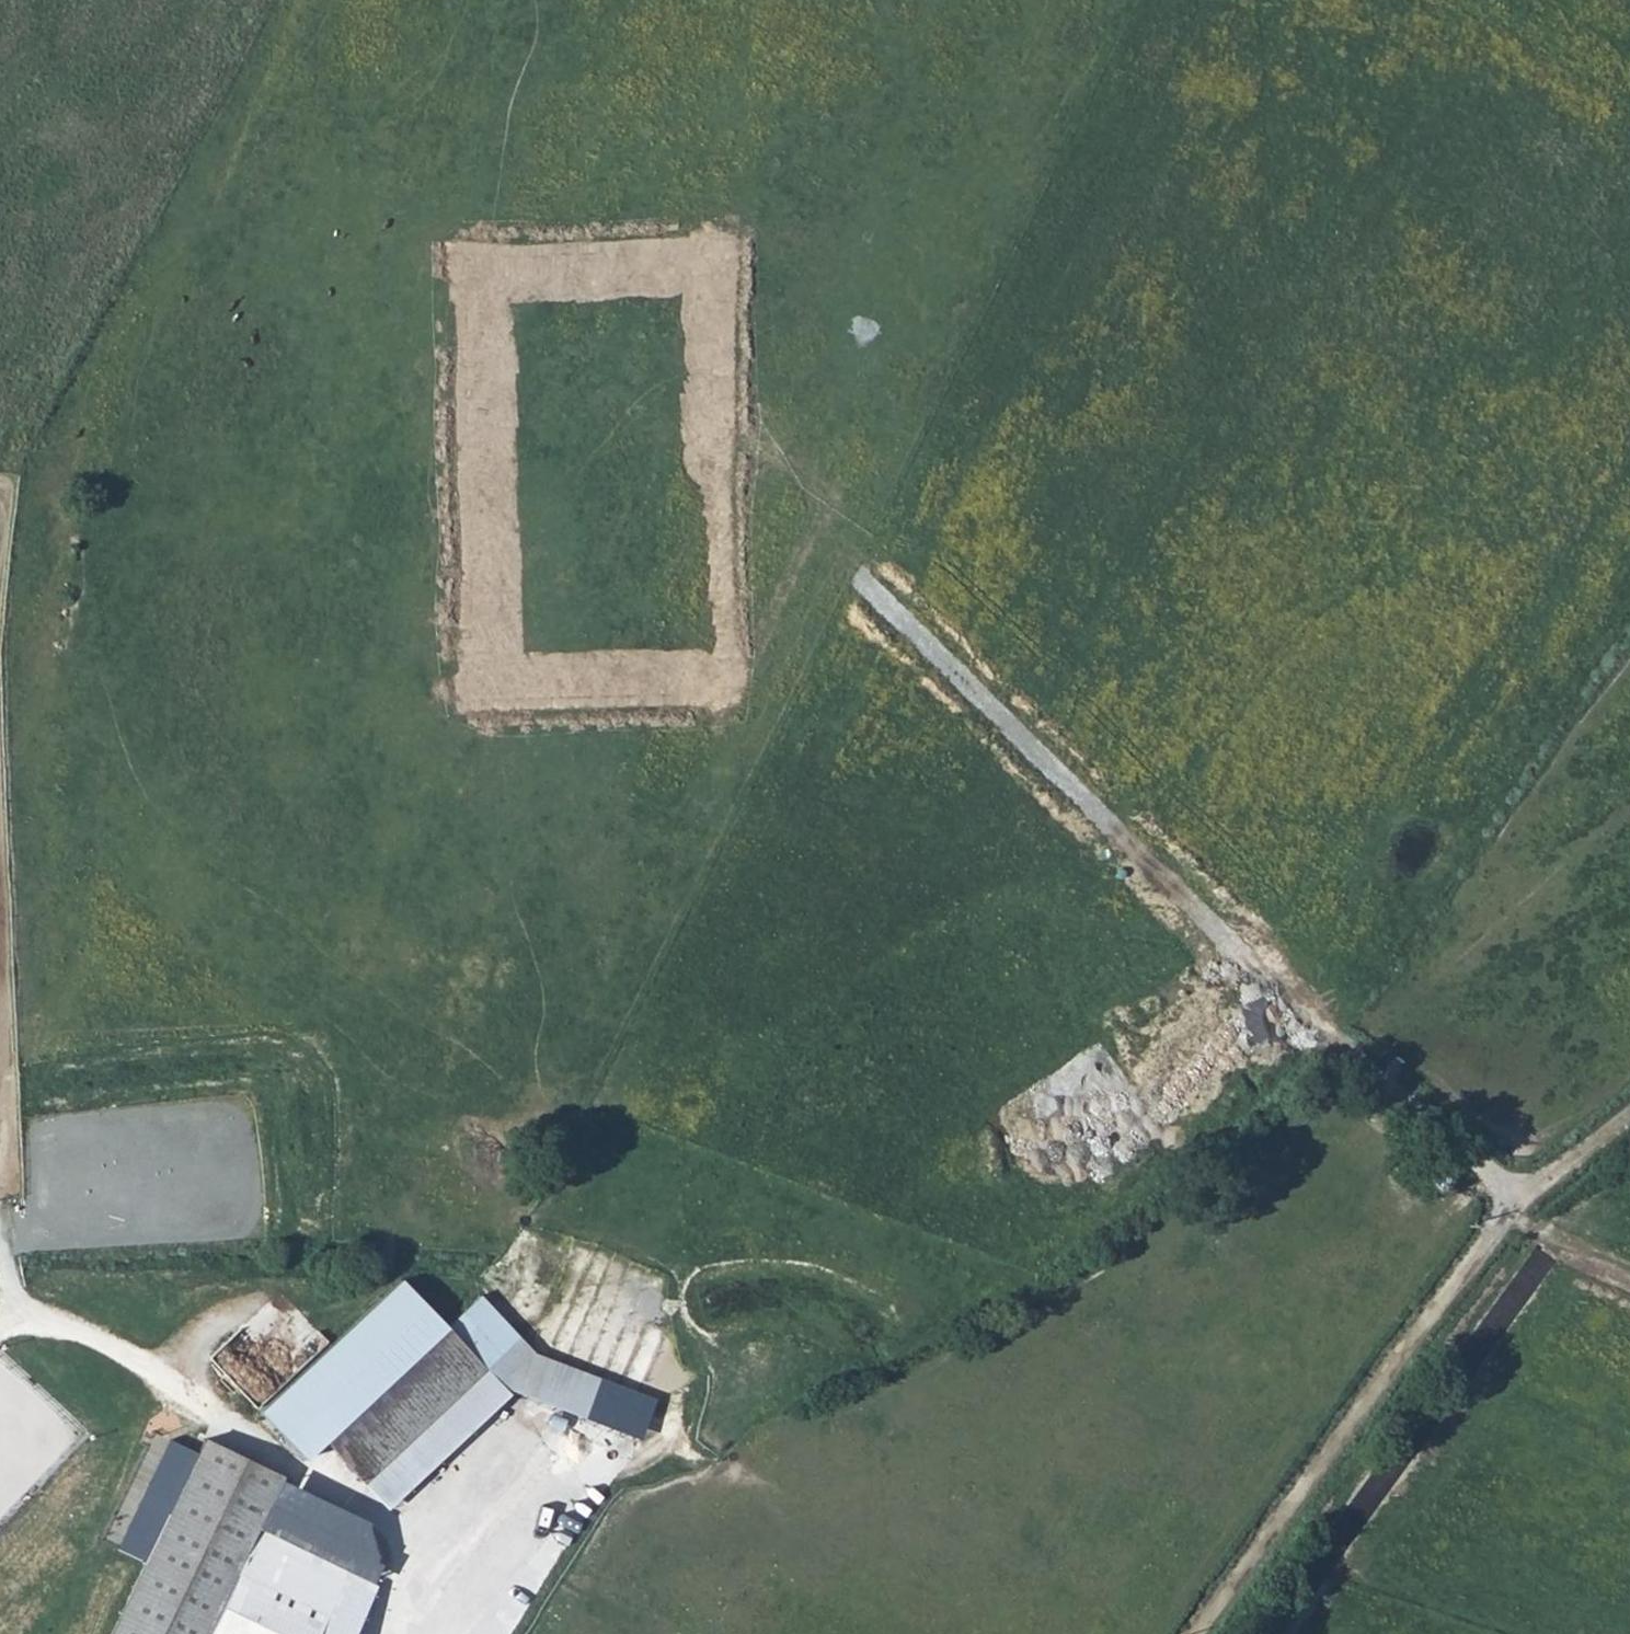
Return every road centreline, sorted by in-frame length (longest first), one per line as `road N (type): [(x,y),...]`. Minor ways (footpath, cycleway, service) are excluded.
road 1 (unclassified): [(1199,1633),(1496,1229),(1629,1117)]

